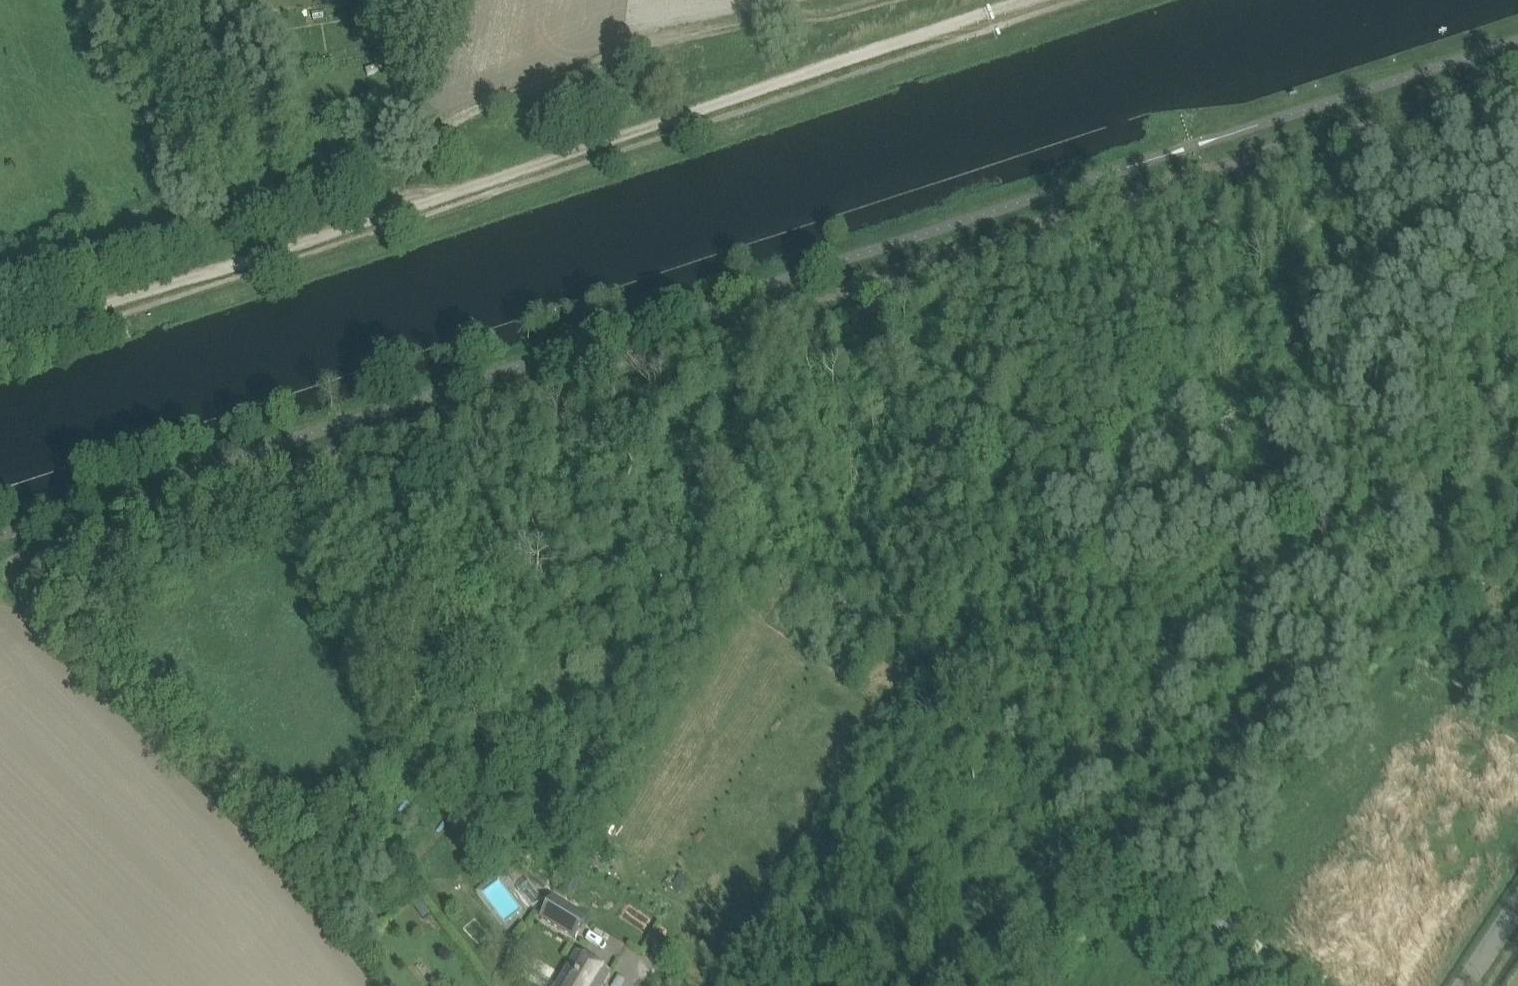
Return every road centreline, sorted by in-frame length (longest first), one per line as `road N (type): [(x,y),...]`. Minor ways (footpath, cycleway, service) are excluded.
road 1 (track): [(1030,0),(0,335)]
road 2 (track): [(843,0),(713,28),(610,62)]

